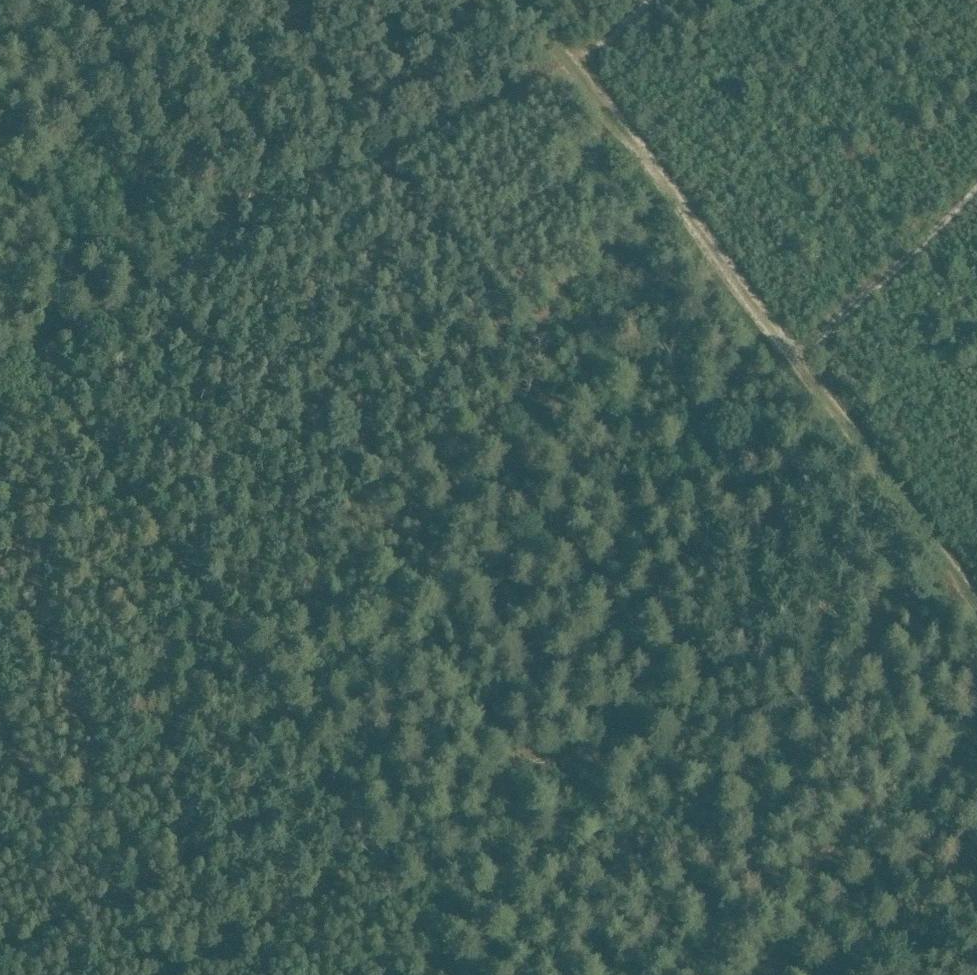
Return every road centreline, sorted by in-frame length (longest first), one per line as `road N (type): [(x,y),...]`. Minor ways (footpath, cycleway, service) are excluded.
road 1 (track): [(976,584),(523,0)]
road 2 (track): [(800,359),(976,192)]

